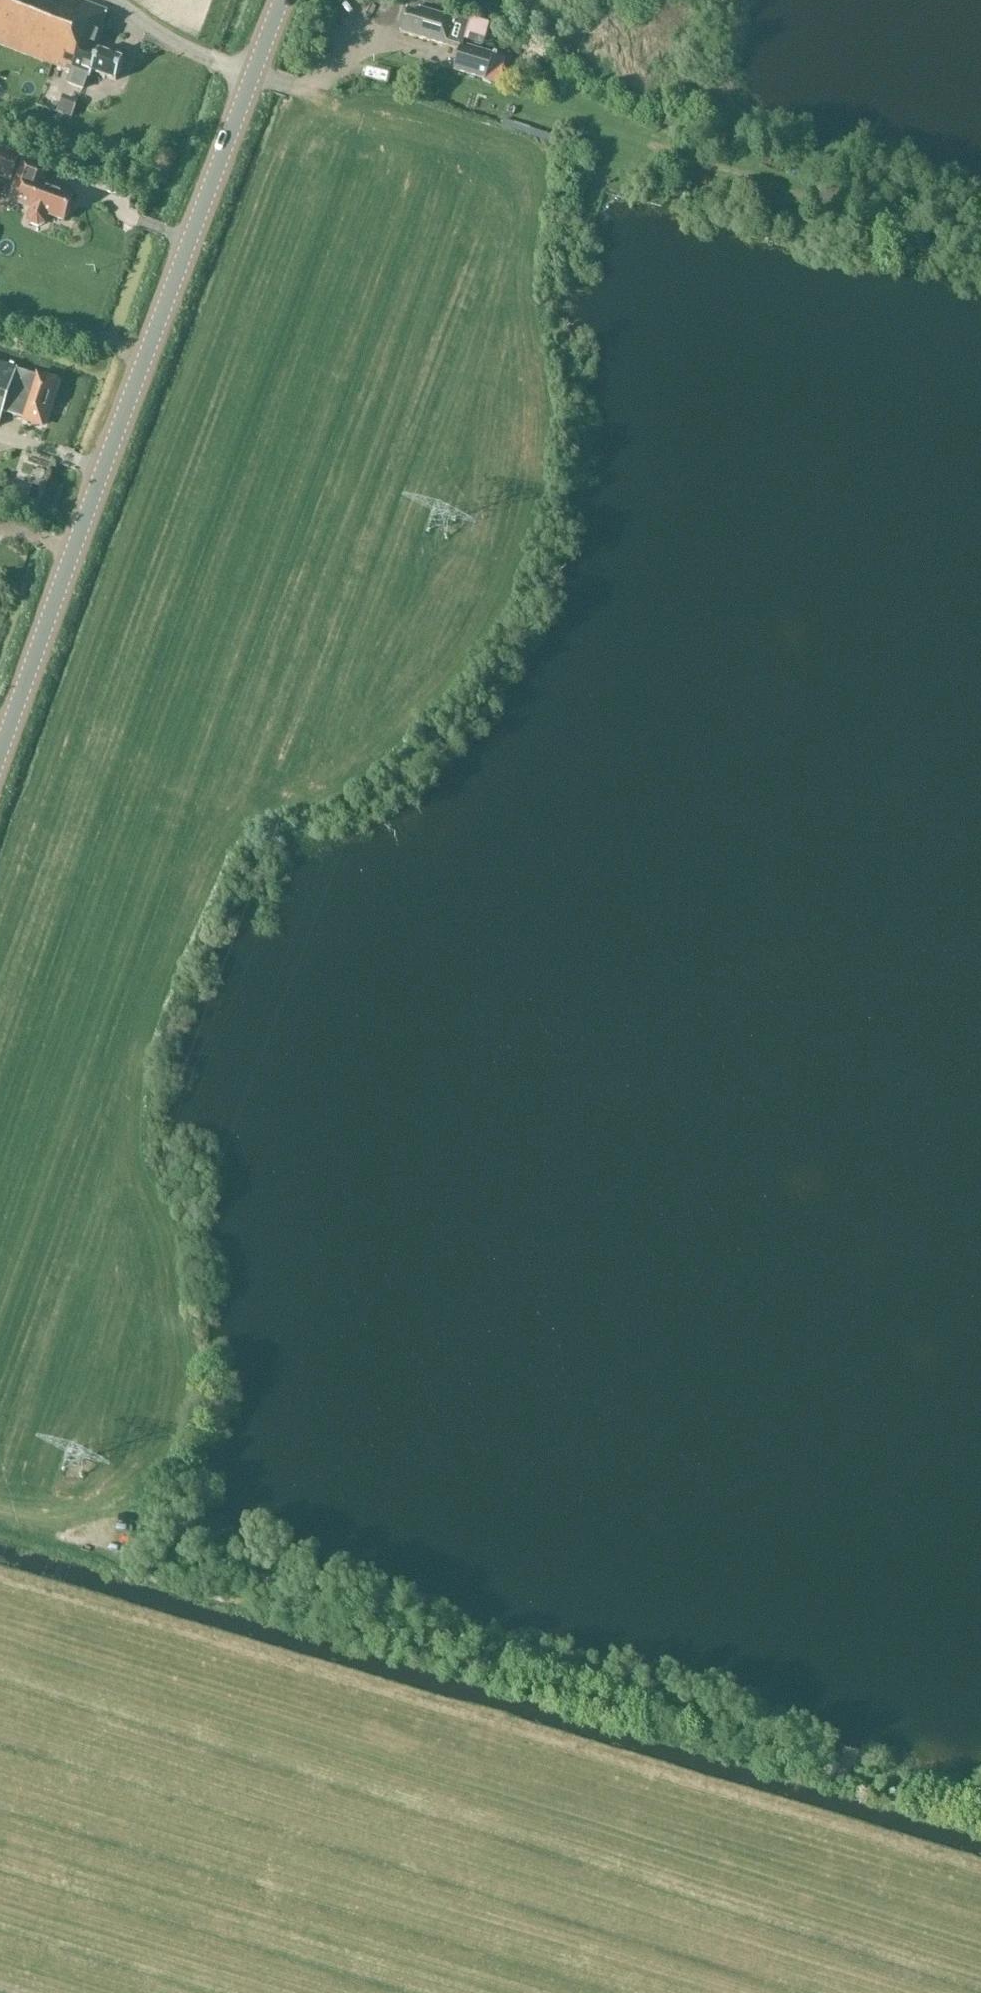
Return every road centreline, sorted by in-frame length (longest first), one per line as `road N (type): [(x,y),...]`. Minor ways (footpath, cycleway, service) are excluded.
road 1 (tertiary): [(0,754),(282,0)]
road 2 (track): [(0,1516),(45,1528),(153,1492)]

